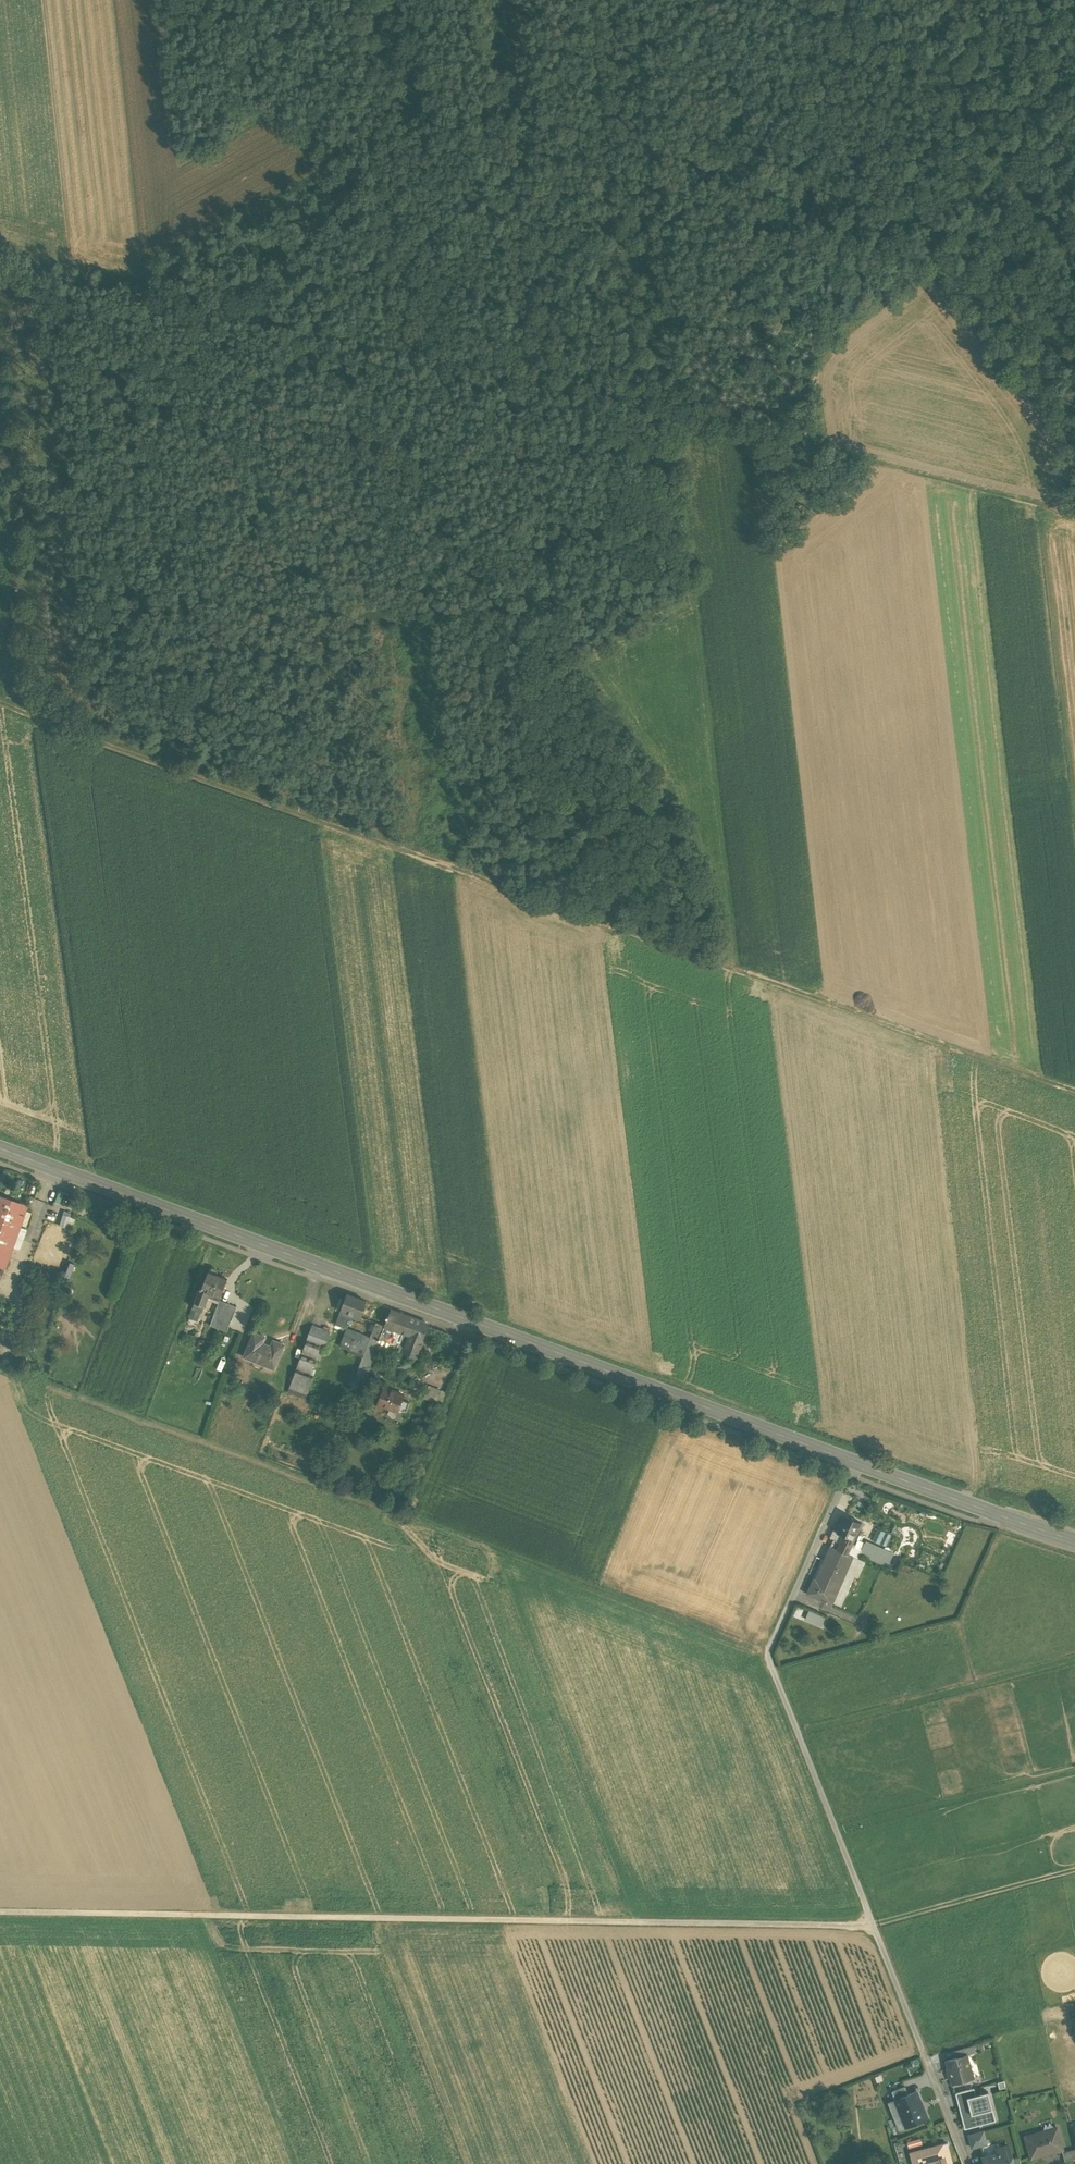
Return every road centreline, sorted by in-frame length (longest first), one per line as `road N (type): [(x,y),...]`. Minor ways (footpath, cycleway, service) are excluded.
road 1 (track): [(1074,1091),(0,704)]
road 2 (track): [(0,257),(1074,516)]
road 3 (secondary): [(854,1461),(0,1148)]
road 4 (track): [(882,1933),(0,1913)]
road 5 (track): [(0,1367),(768,1655)]
road 6 (unclassified): [(927,2061),(768,1655)]
road 7 (secondary): [(1074,1541),(854,1461)]
road 8 (residential): [(768,1655),(854,1461)]

